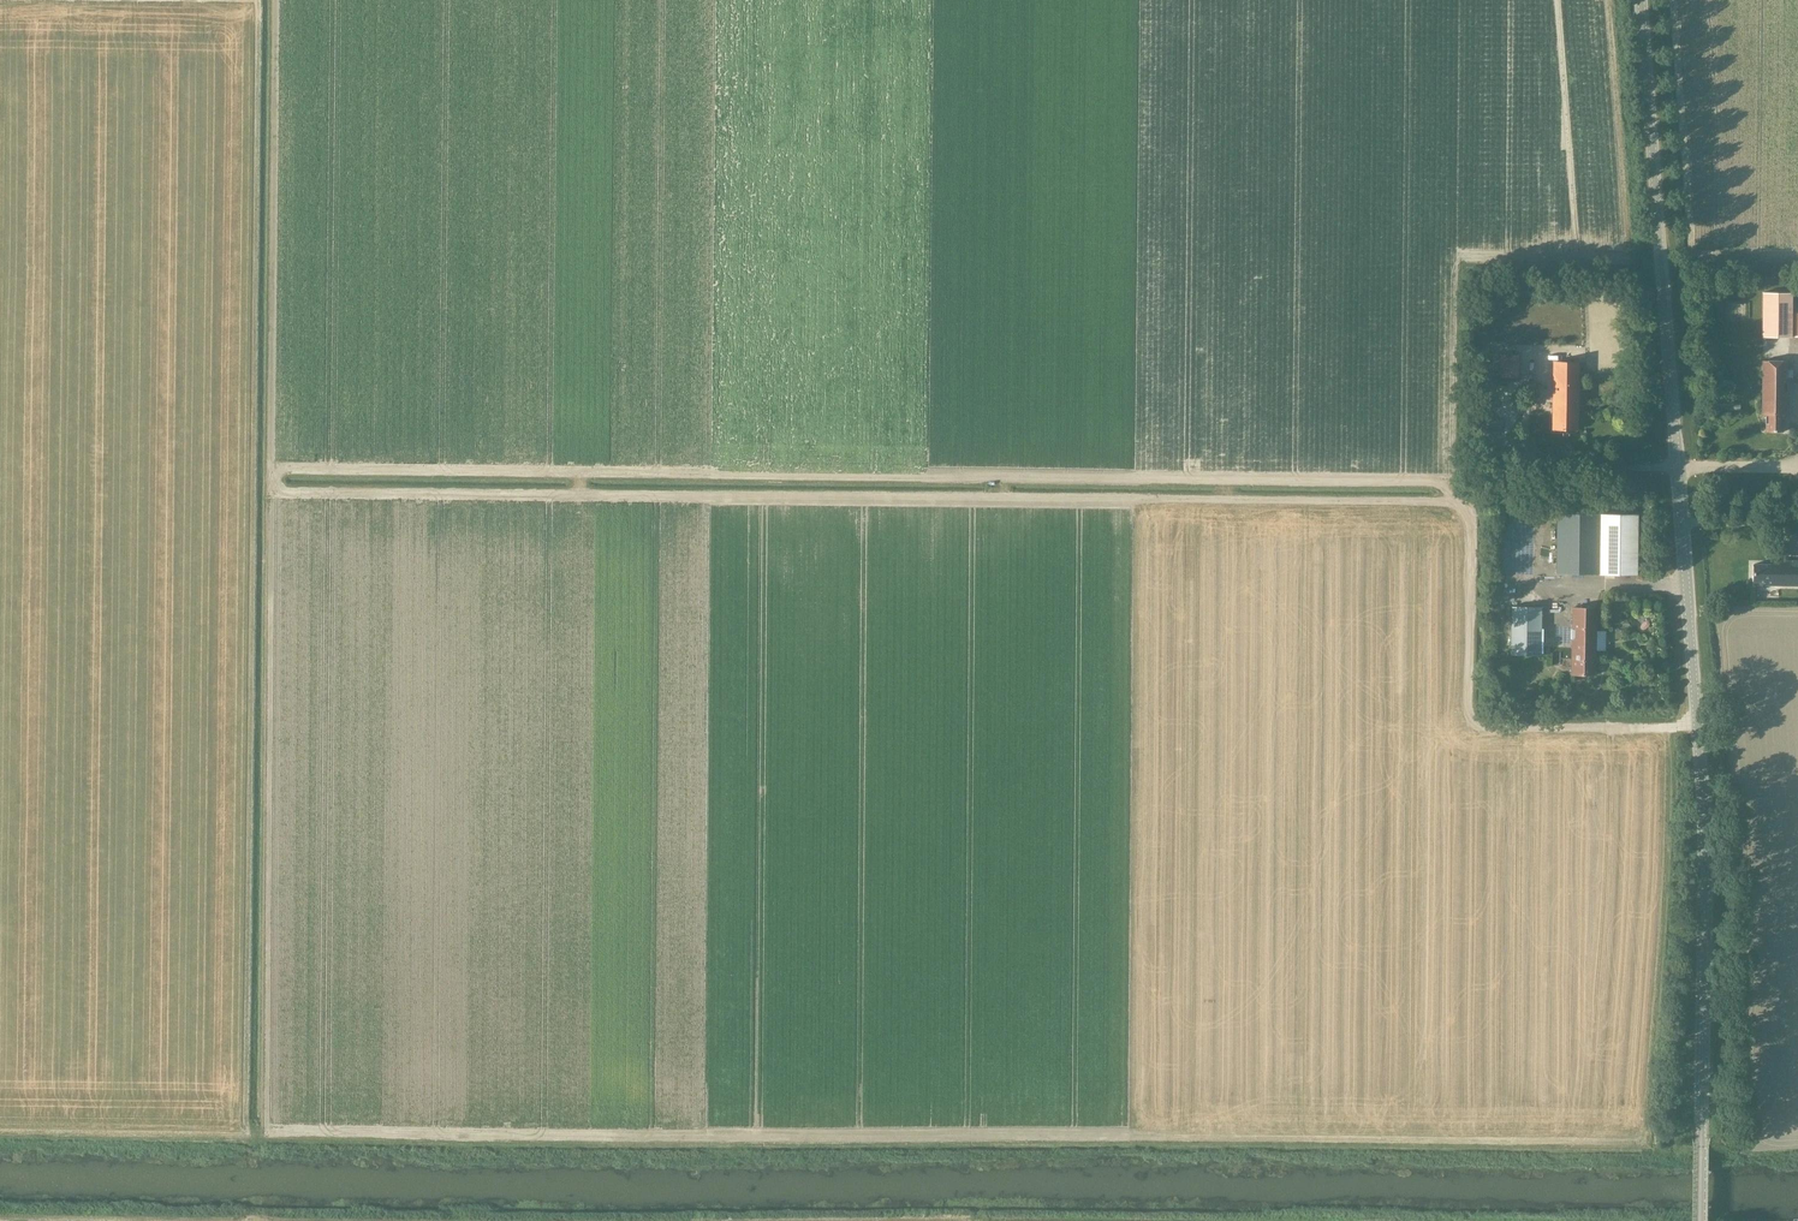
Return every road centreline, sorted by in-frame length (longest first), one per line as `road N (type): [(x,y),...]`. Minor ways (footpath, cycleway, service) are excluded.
road 1 (unclassified): [(1700,1220),(1703,800),(1641,0)]

